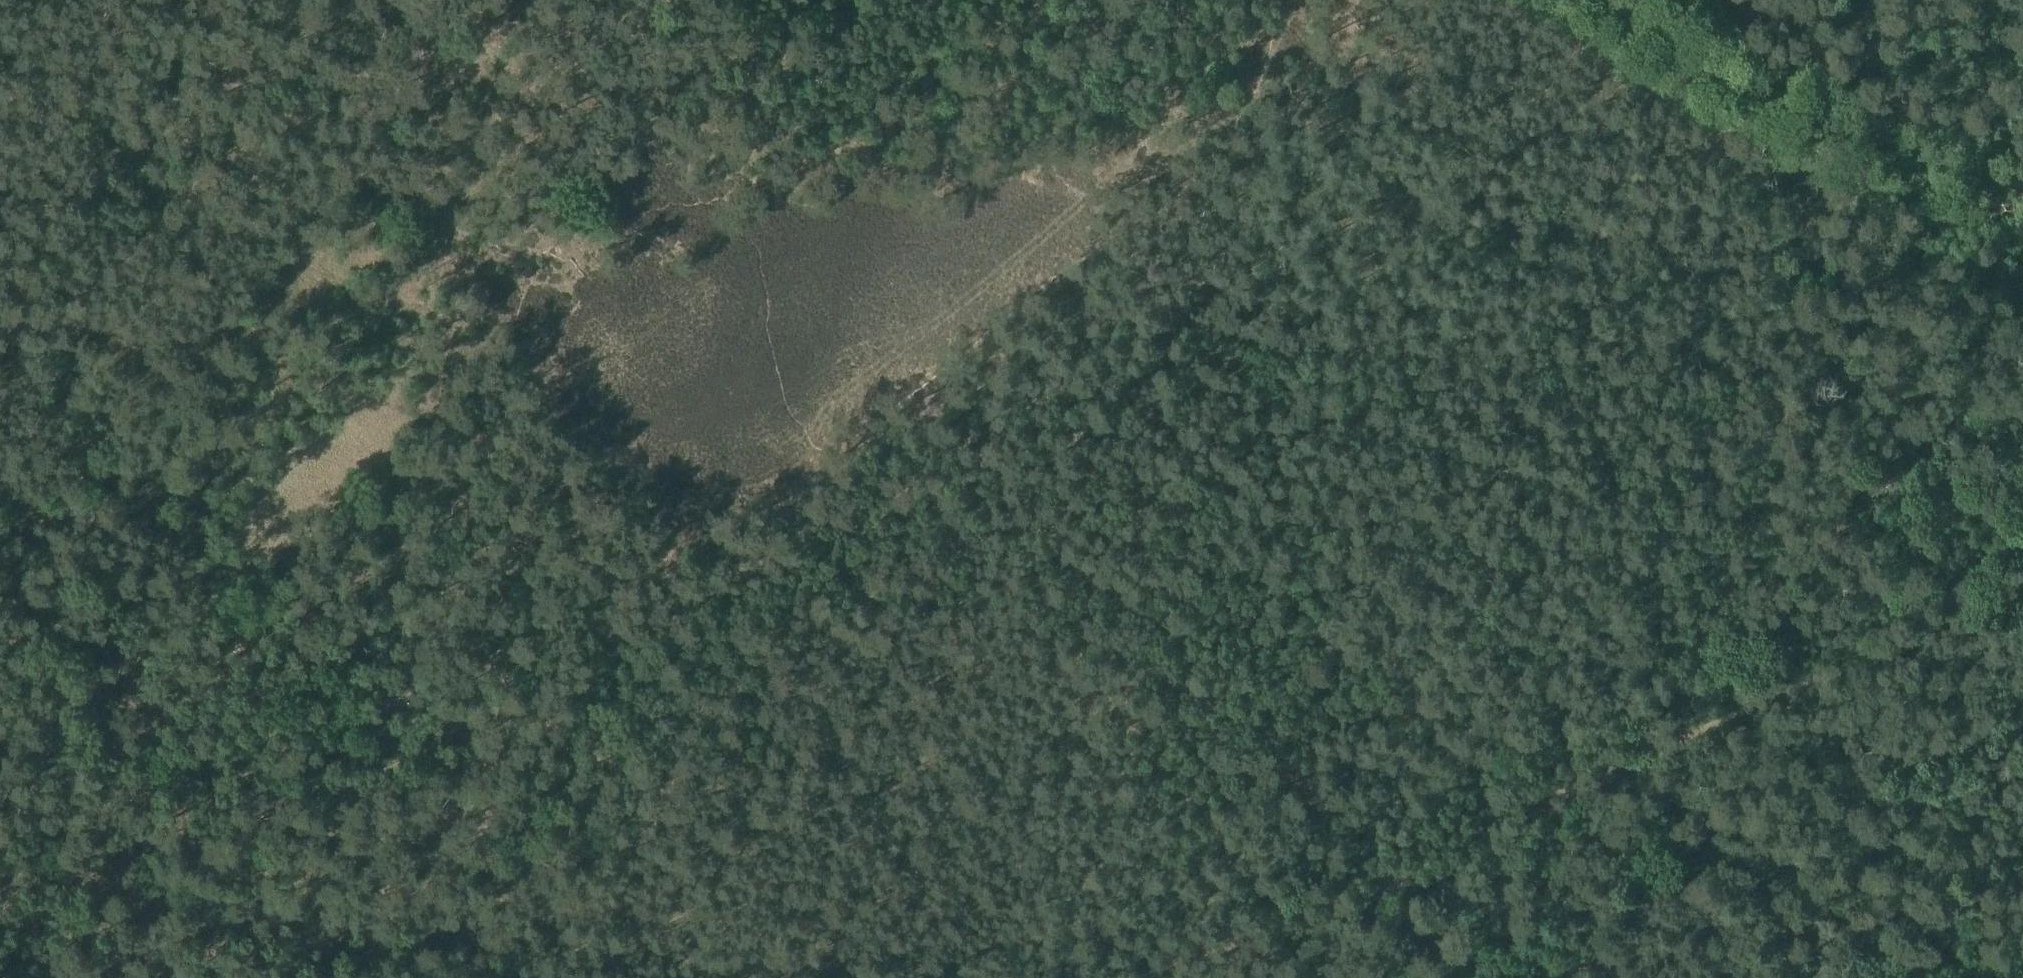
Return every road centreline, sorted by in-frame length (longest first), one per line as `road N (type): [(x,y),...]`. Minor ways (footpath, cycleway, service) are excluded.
road 1 (track): [(2022,170),(1785,81),(1631,0)]

